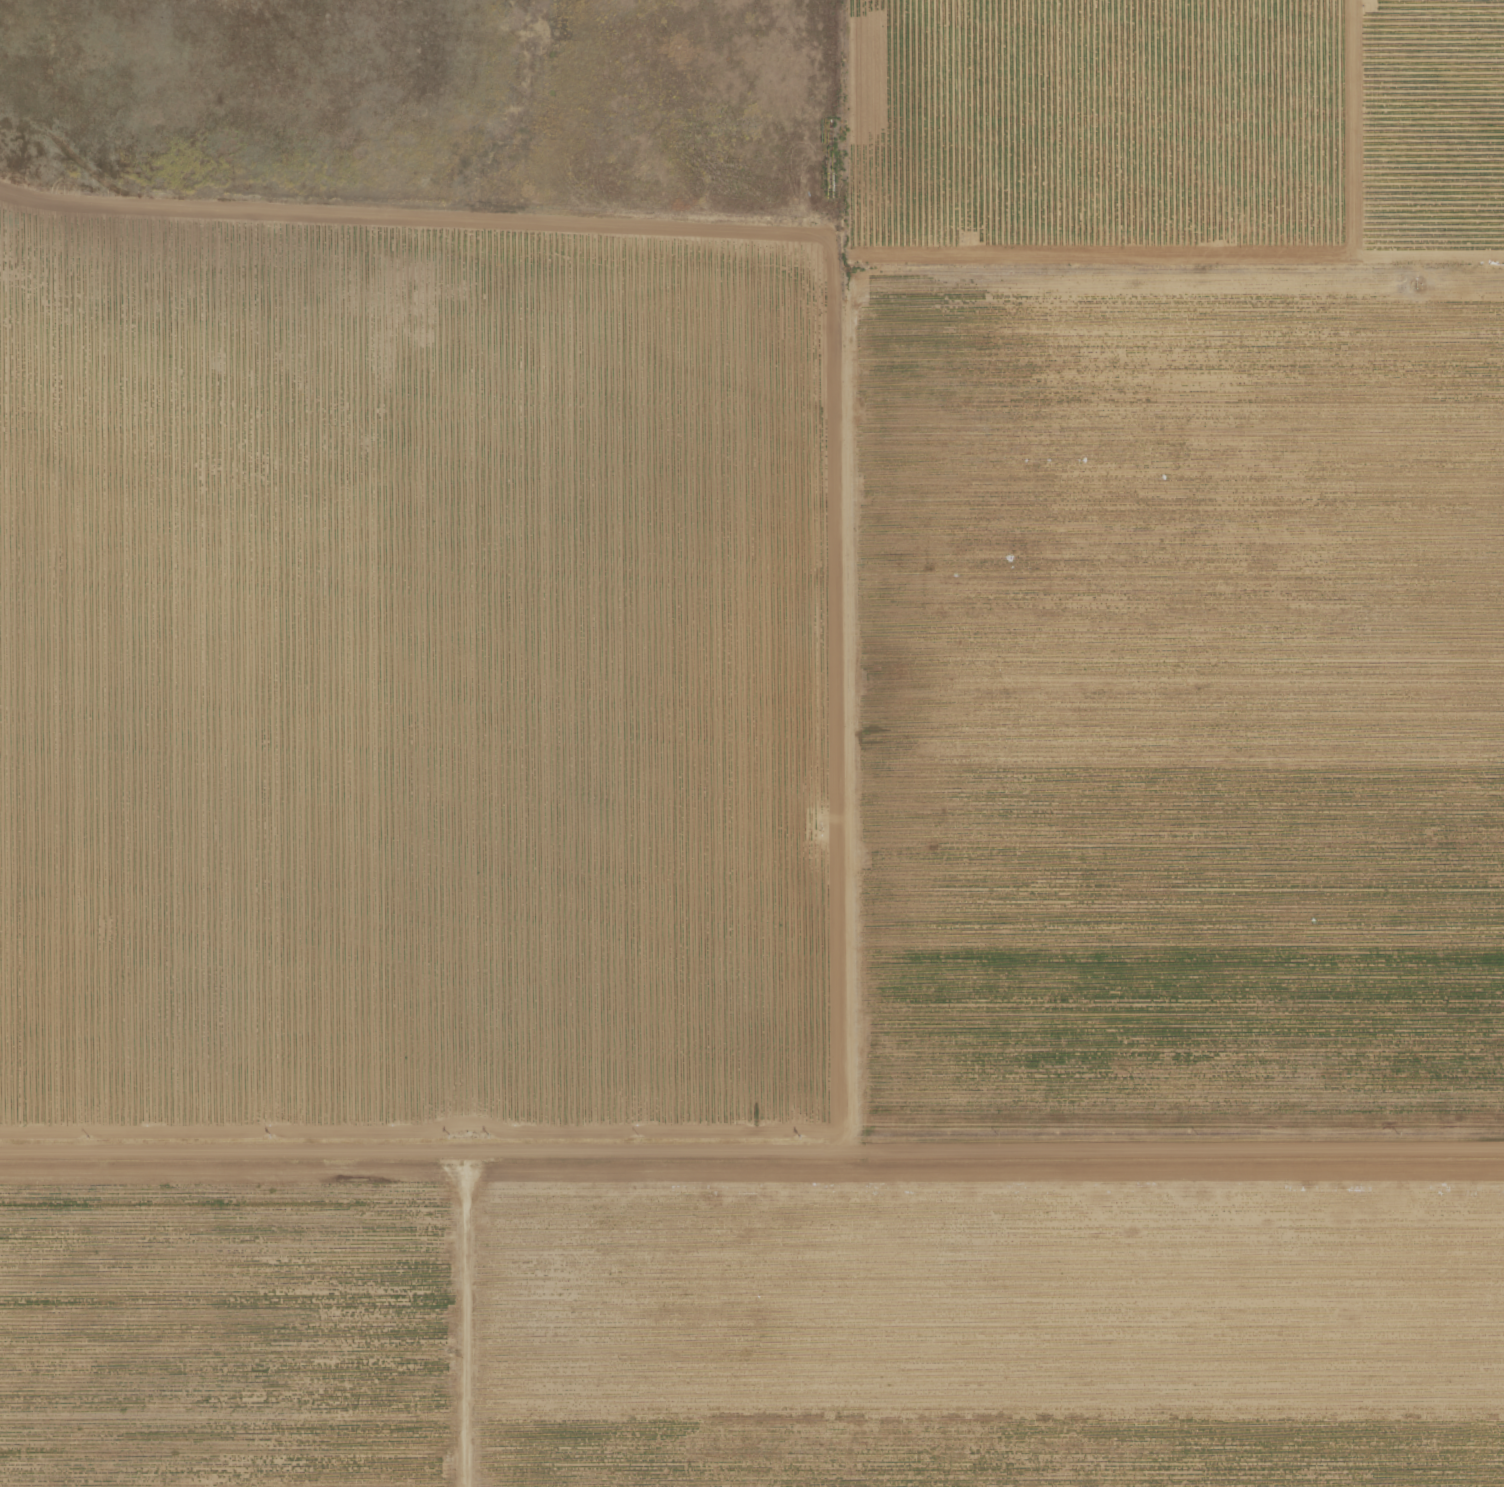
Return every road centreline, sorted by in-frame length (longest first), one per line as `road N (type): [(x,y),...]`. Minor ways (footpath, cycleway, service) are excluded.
road 1 (residential): [(0,1155),(1503,1151)]
road 2 (residential): [(1503,275),(1342,272),(871,297),(856,313),(830,1016),(810,1155)]
road 3 (residential): [(1342,272),(1344,0)]

